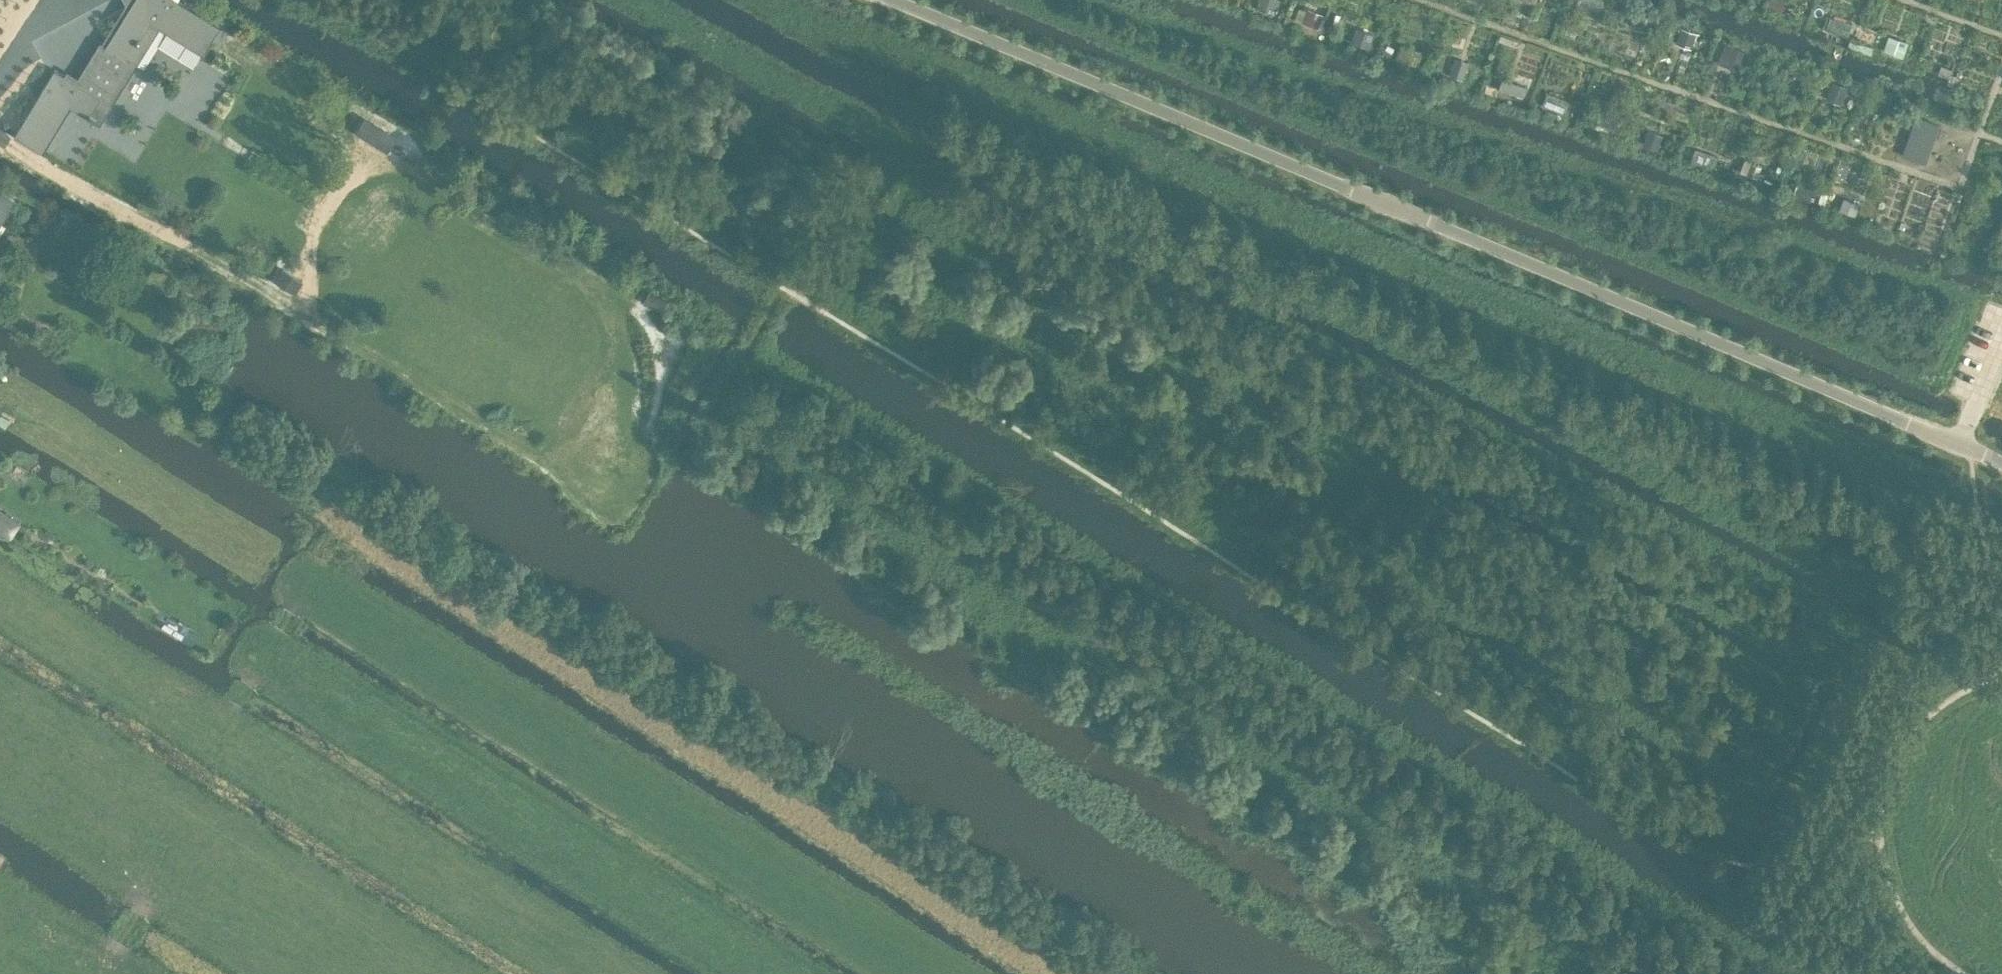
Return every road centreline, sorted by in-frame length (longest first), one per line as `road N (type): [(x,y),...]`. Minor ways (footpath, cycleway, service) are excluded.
road 1 (unclassified): [(2001,461),(894,0)]

